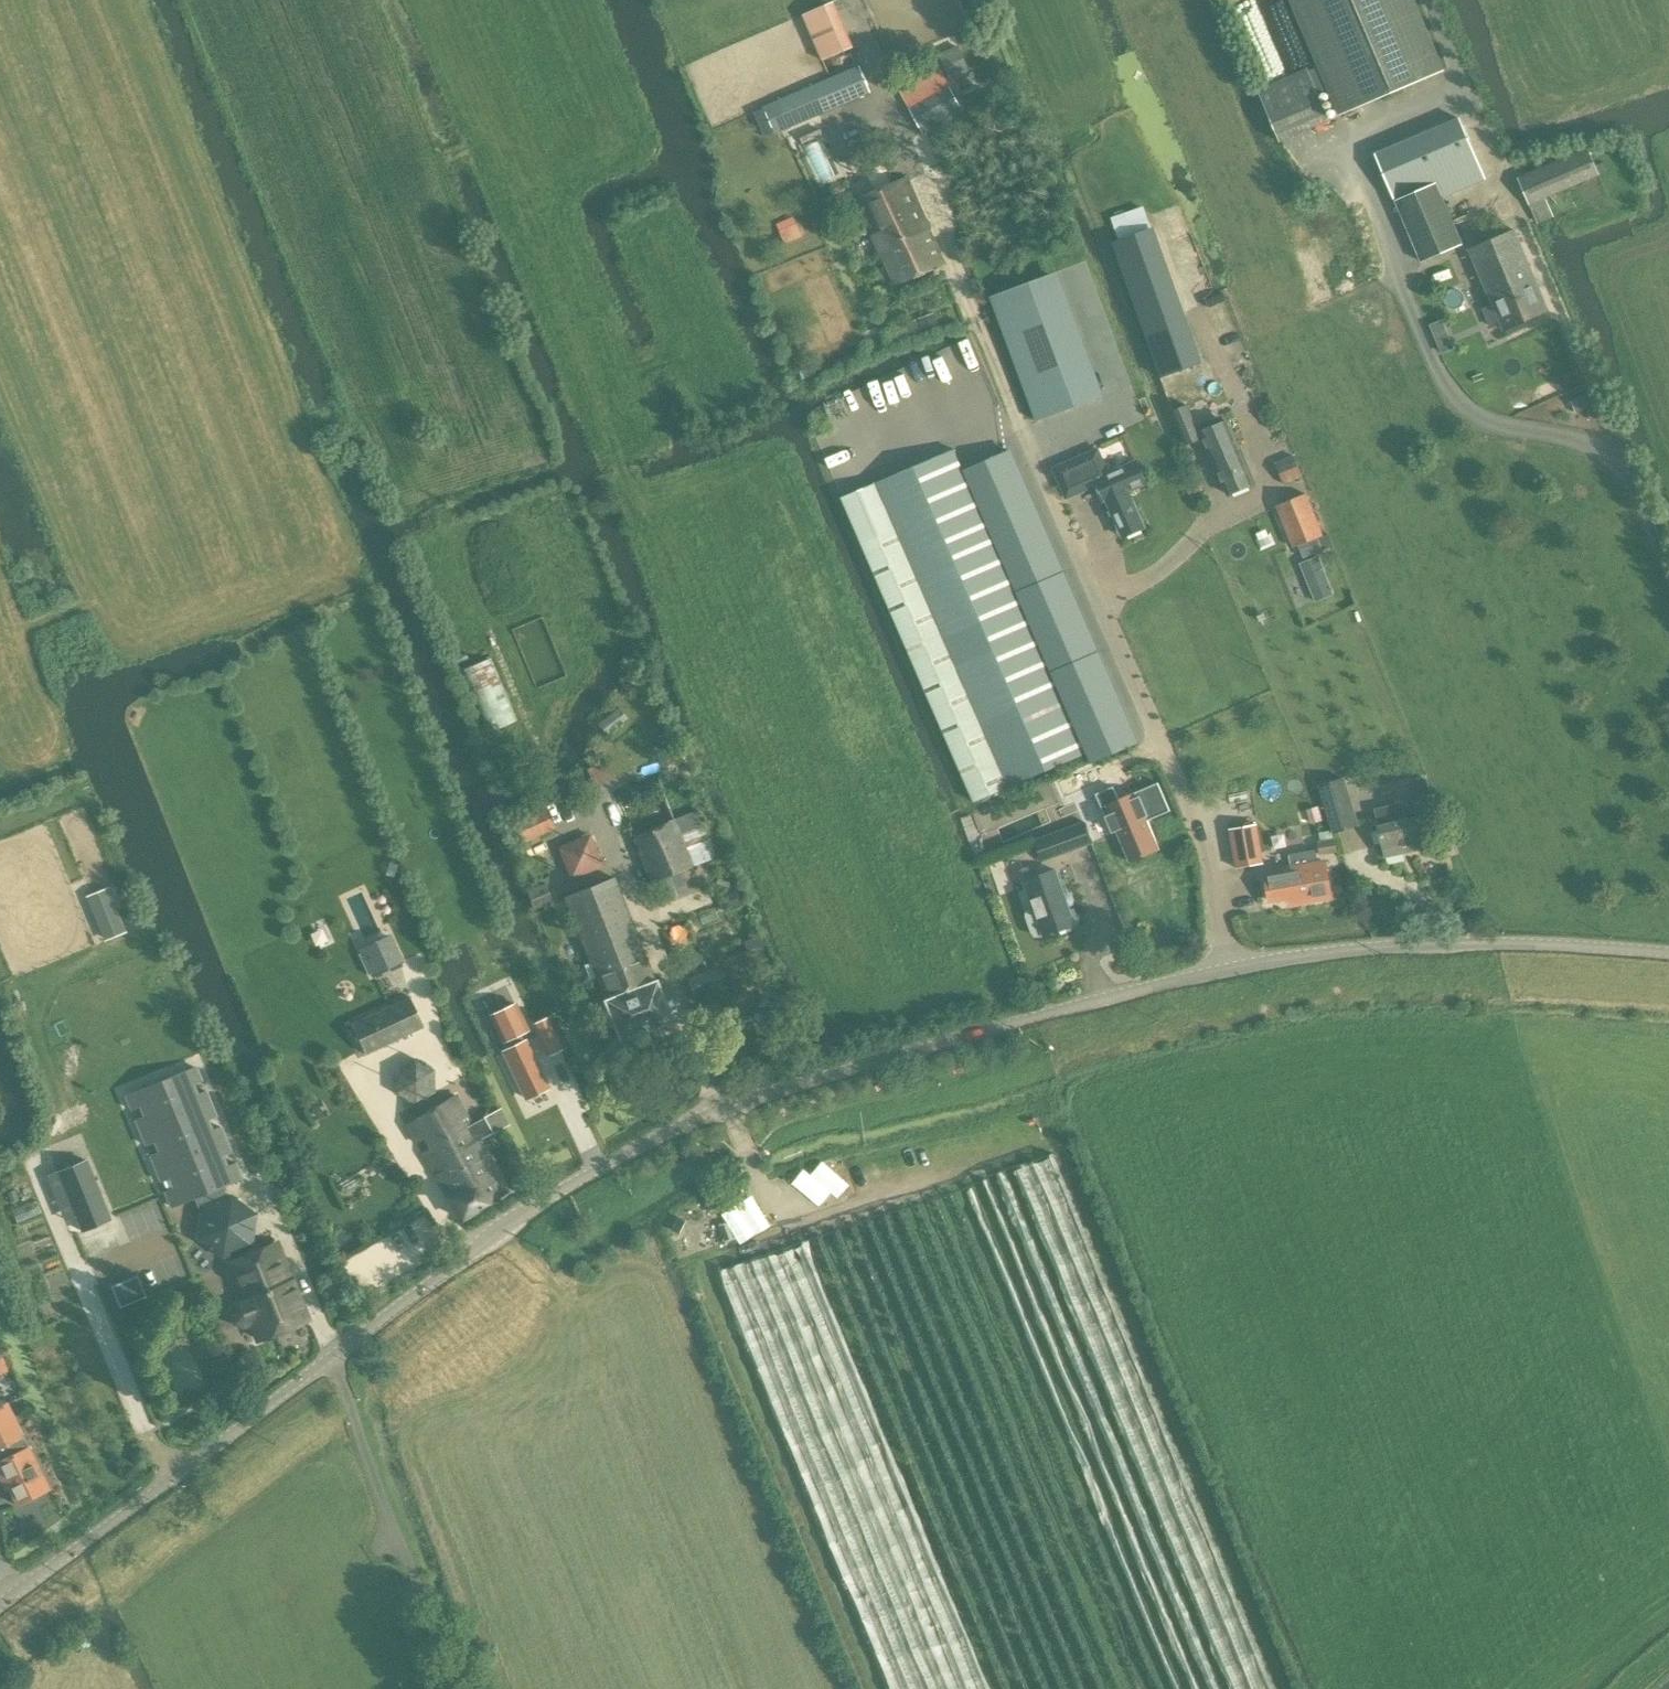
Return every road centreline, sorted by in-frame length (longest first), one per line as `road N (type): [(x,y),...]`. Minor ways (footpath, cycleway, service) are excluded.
road 1 (tertiary): [(0,1605),(526,1213),(727,1107),(1051,1013),(1290,958),(1481,944),(1668,953)]

